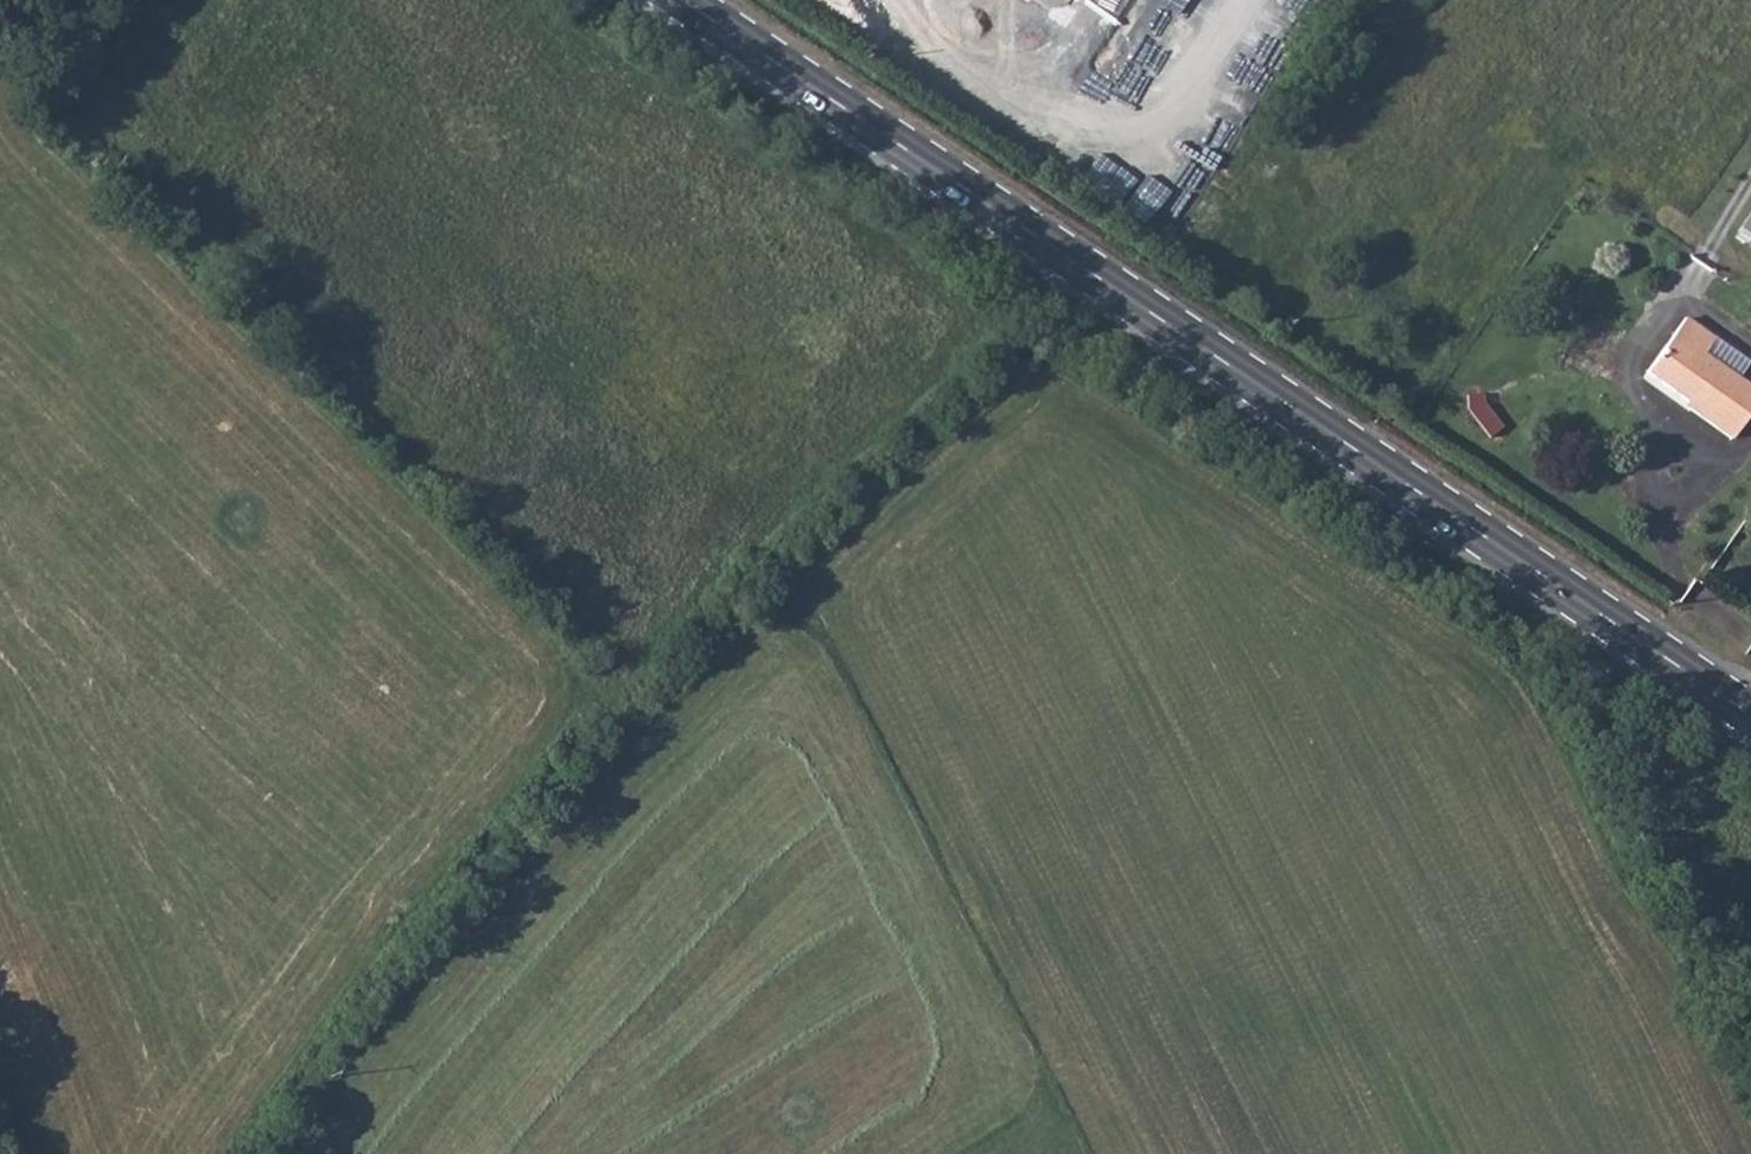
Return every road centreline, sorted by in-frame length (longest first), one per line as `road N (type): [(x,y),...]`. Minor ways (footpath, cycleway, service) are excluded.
road 1 (primary): [(1750,716),(682,0)]

